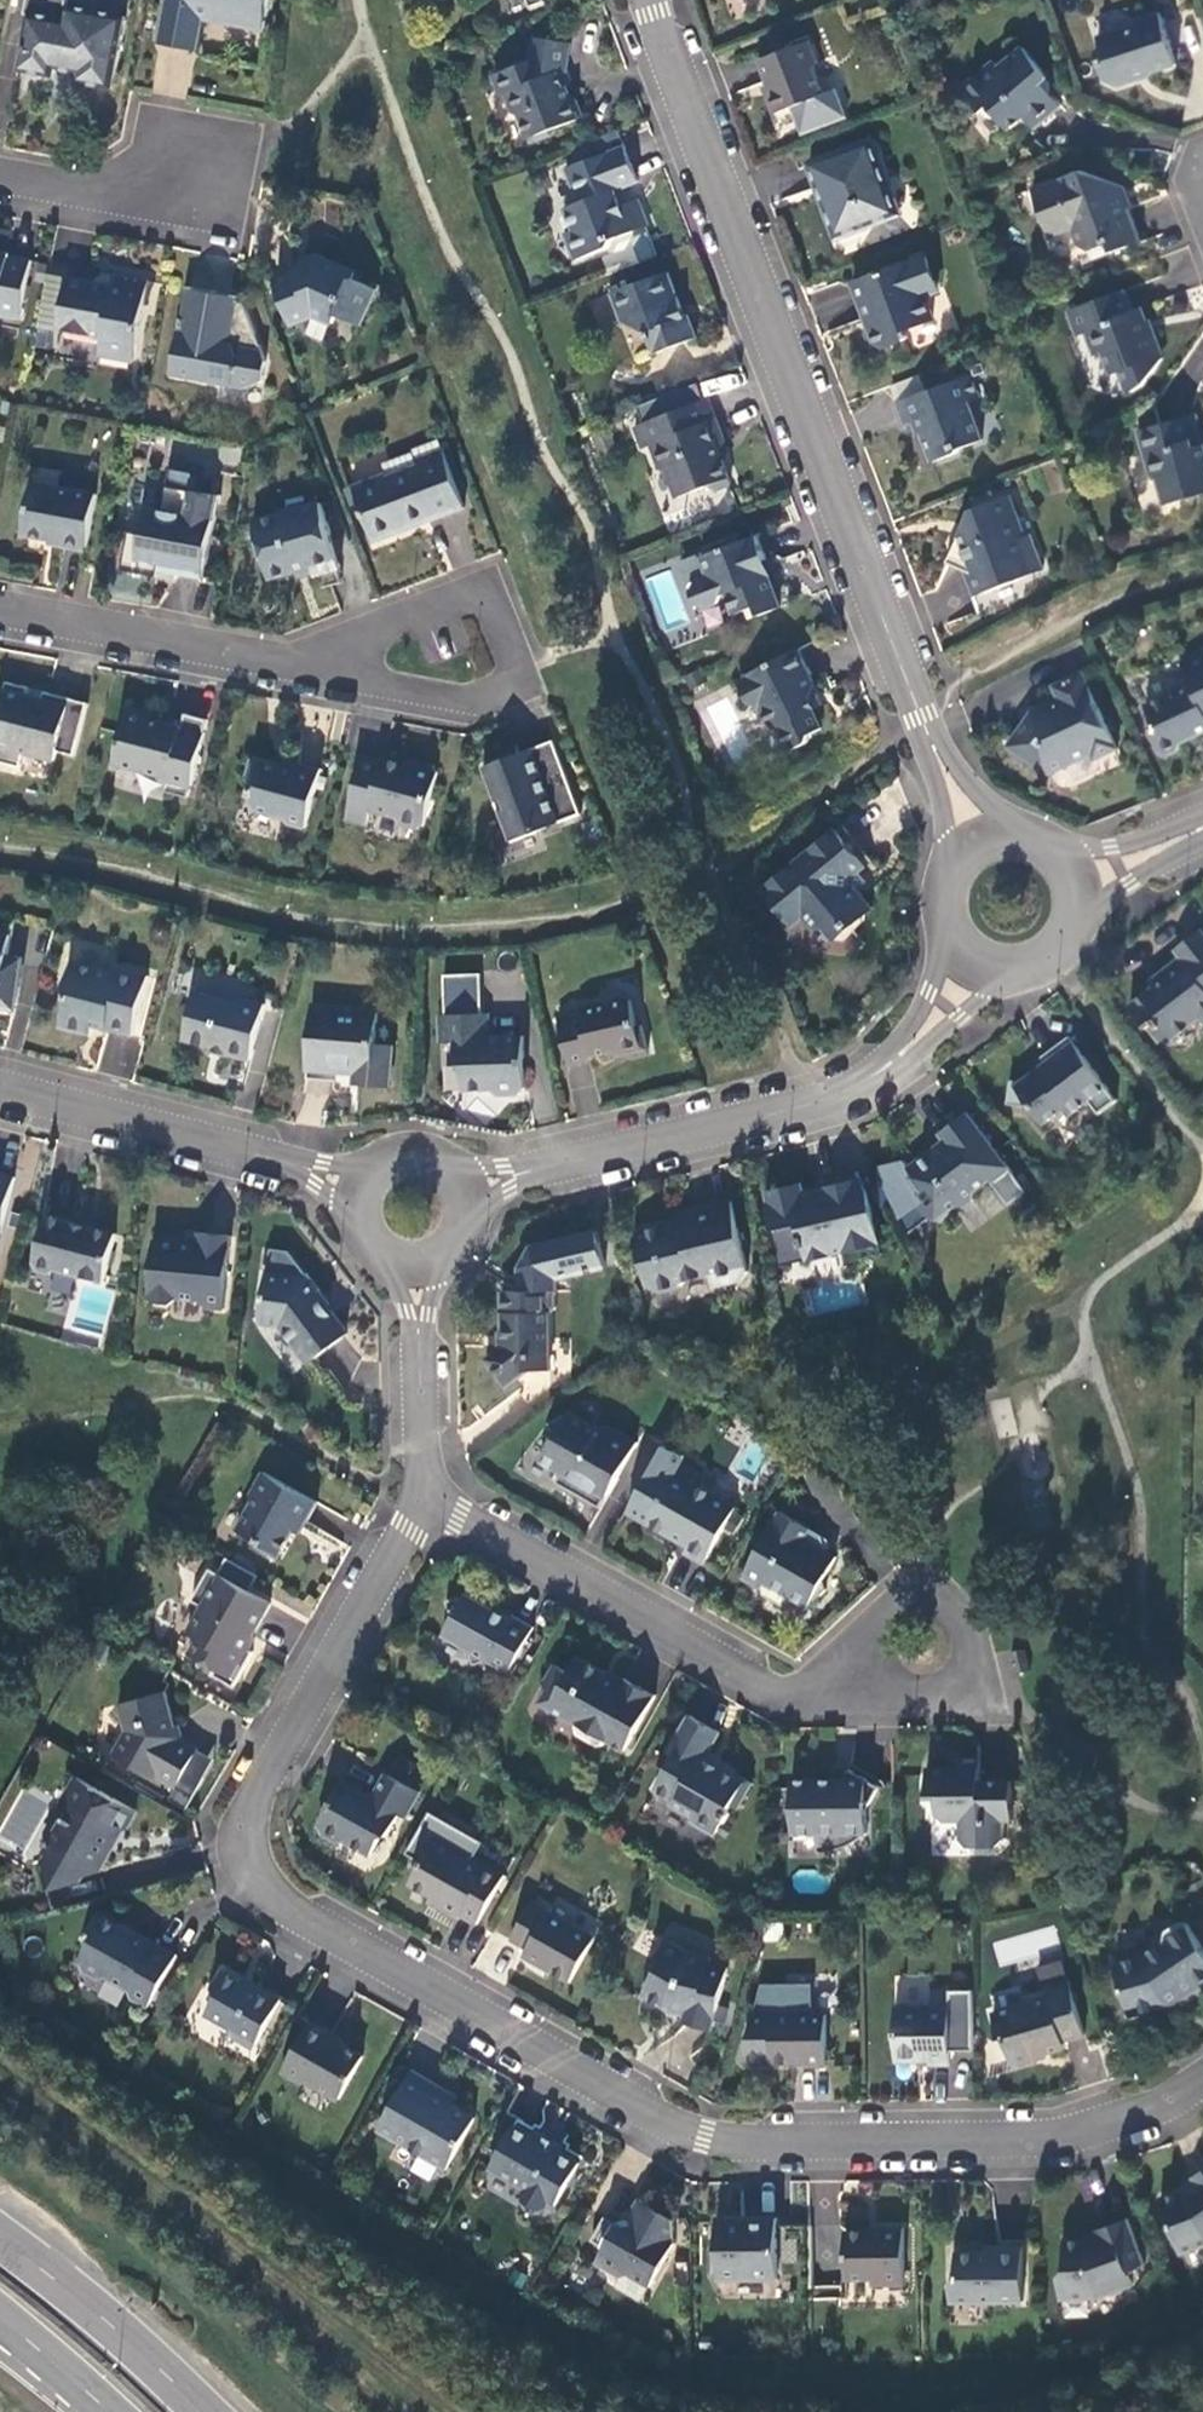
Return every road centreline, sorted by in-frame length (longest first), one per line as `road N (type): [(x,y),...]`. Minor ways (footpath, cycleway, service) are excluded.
road 1 (residential): [(425,1506),(234,1824),(243,1874),(704,2132),(772,2146),(1124,2132),(1202,2095)]
road 2 (residential): [(984,847),(923,717),(656,0)]
road 3 (residential): [(425,1506),(795,1710),(943,1655)]
road 4 (residential): [(992,962),(923,1044),(824,1108),(480,1195)]
road 5 (residential): [(0,1092),(379,1186)]
road 6 (residential): [(0,612),(313,669)]
road 7 (residential): [(313,669),(477,699),(518,681),(480,586)]
road 8 (primary): [(206,2411),(0,2236)]
road 9 (residential): [(422,1260),(425,1506)]
road 10 (residential): [(0,173),(199,209)]
road 11 (residential): [(480,586),(313,669)]
road 12 (residential): [(1069,889),(1202,825)]
road 13 (residential): [(984,847),(955,873),(948,912),(974,953),(992,962)]
road 14 (primary): [(0,2315),(111,2411)]
road 15 (residential): [(480,1195),(460,1165),(436,1154),(400,1161),(379,1186)]
road 16 (residential): [(992,962),(1016,964),(1052,947),(1070,910),(1069,889)]

